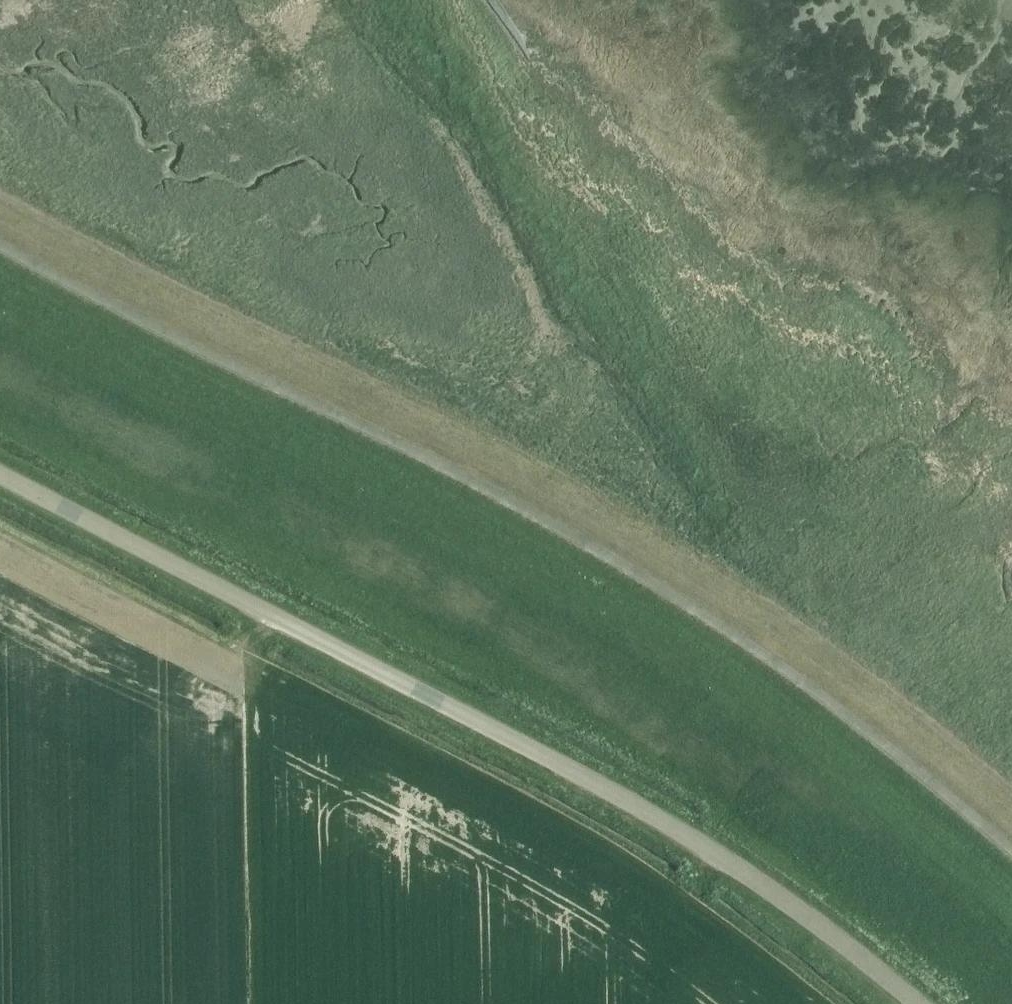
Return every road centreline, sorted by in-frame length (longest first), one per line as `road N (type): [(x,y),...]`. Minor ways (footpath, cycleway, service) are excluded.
road 1 (unclassified): [(914,1003),(671,827),(0,474)]

